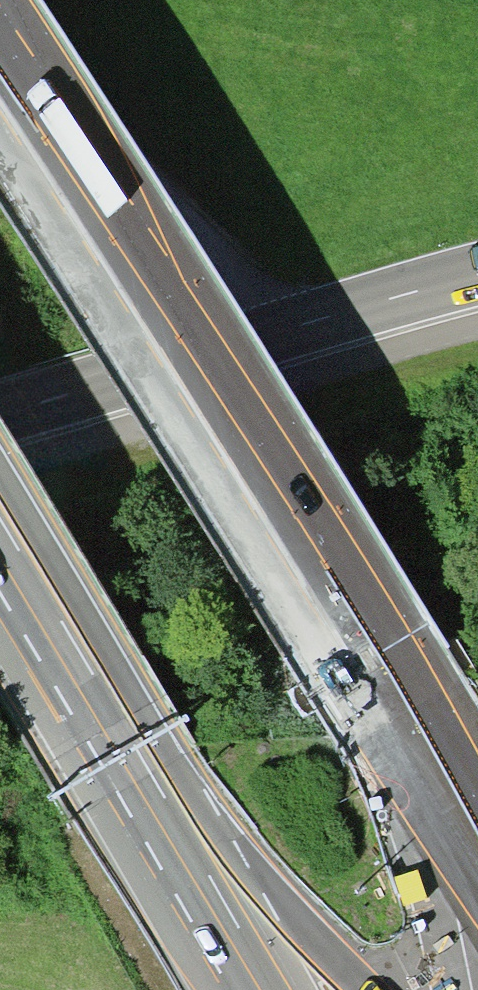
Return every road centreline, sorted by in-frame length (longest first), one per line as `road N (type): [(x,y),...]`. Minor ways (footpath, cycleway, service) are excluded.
road 1 (motorway): [(477,878),(355,668),(0,117)]
road 2 (motorway): [(0,516),(270,989)]
road 3 (primary): [(477,275),(0,414)]

